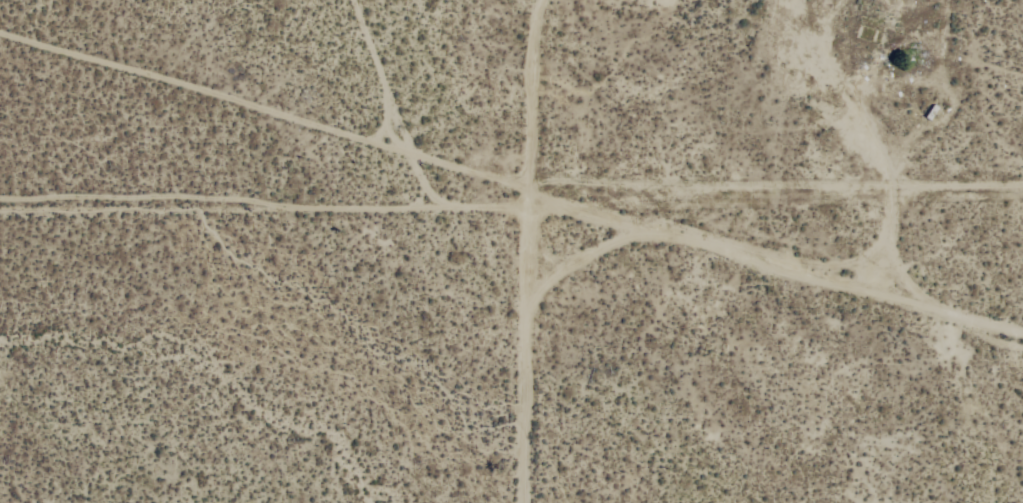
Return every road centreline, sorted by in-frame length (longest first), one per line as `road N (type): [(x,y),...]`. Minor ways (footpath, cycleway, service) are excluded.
road 1 (track): [(1022,339),(866,297),(687,234),(525,195),(0,231)]
road 2 (track): [(0,38),(473,168)]
road 3 (track): [(525,195),(537,179),(899,185)]
road 4 (residential): [(524,502),(525,195)]
road 5 (track): [(1022,184),(899,185),(866,297)]

